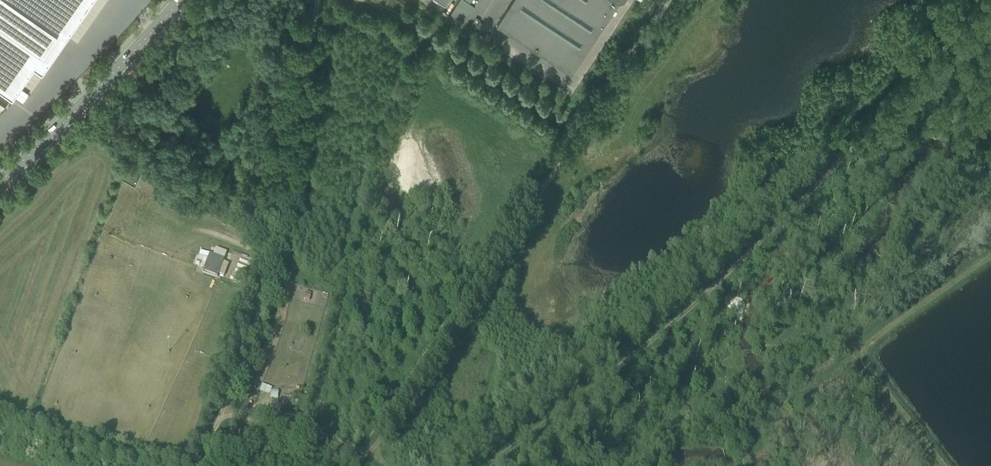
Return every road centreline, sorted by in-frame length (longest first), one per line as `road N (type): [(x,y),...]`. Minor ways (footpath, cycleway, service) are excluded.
road 1 (track): [(484,465),(707,290),(986,0)]
road 2 (track): [(363,450),(377,443),(663,0)]
road 3 (track): [(314,0),(263,277),(218,415)]
road 4 (track): [(990,254),(855,357),(941,465)]
road 5 (track): [(578,128),(419,22),(355,0)]
road 6 (primary): [(177,0),(0,178)]
road 7 (track): [(363,450),(328,435),(218,415)]

